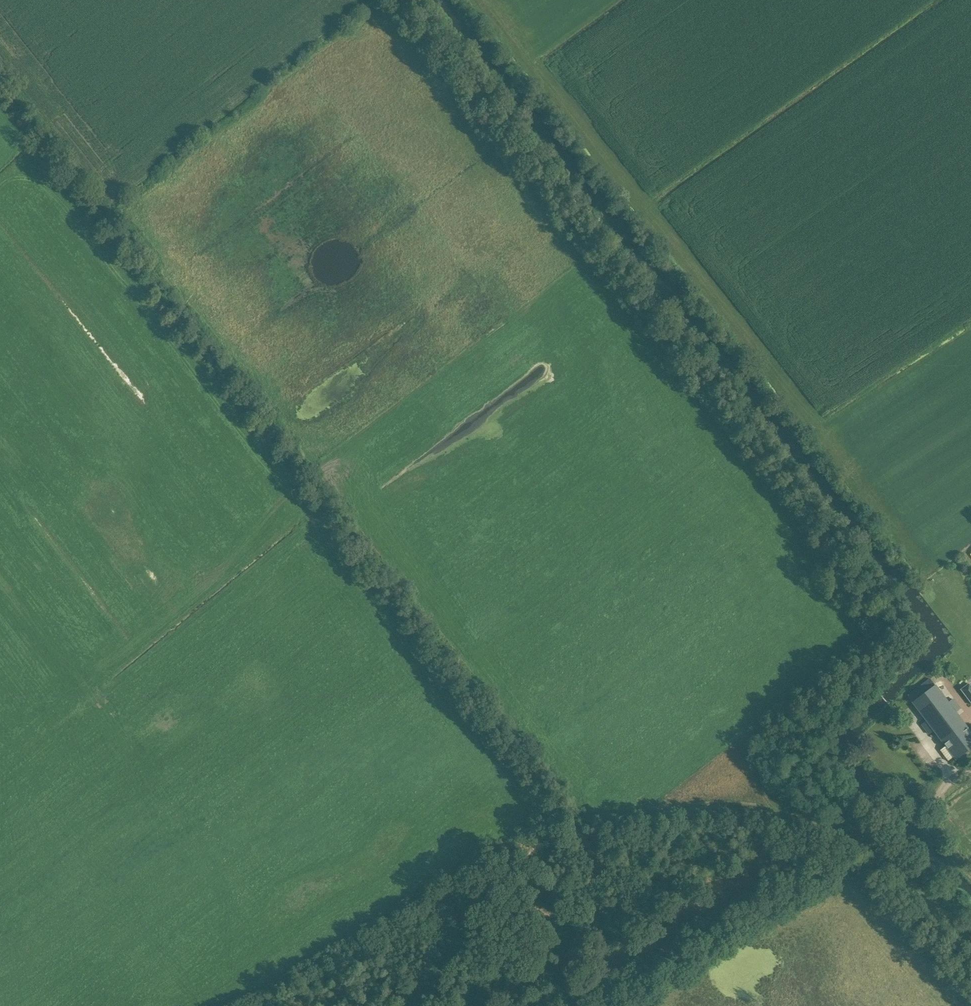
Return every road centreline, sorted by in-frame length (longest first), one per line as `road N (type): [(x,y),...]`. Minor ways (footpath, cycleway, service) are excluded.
road 1 (track): [(569,822),(766,807),(815,827),(852,855)]
road 2 (track): [(610,1005),(852,855)]
road 3 (track): [(852,855),(970,967)]

